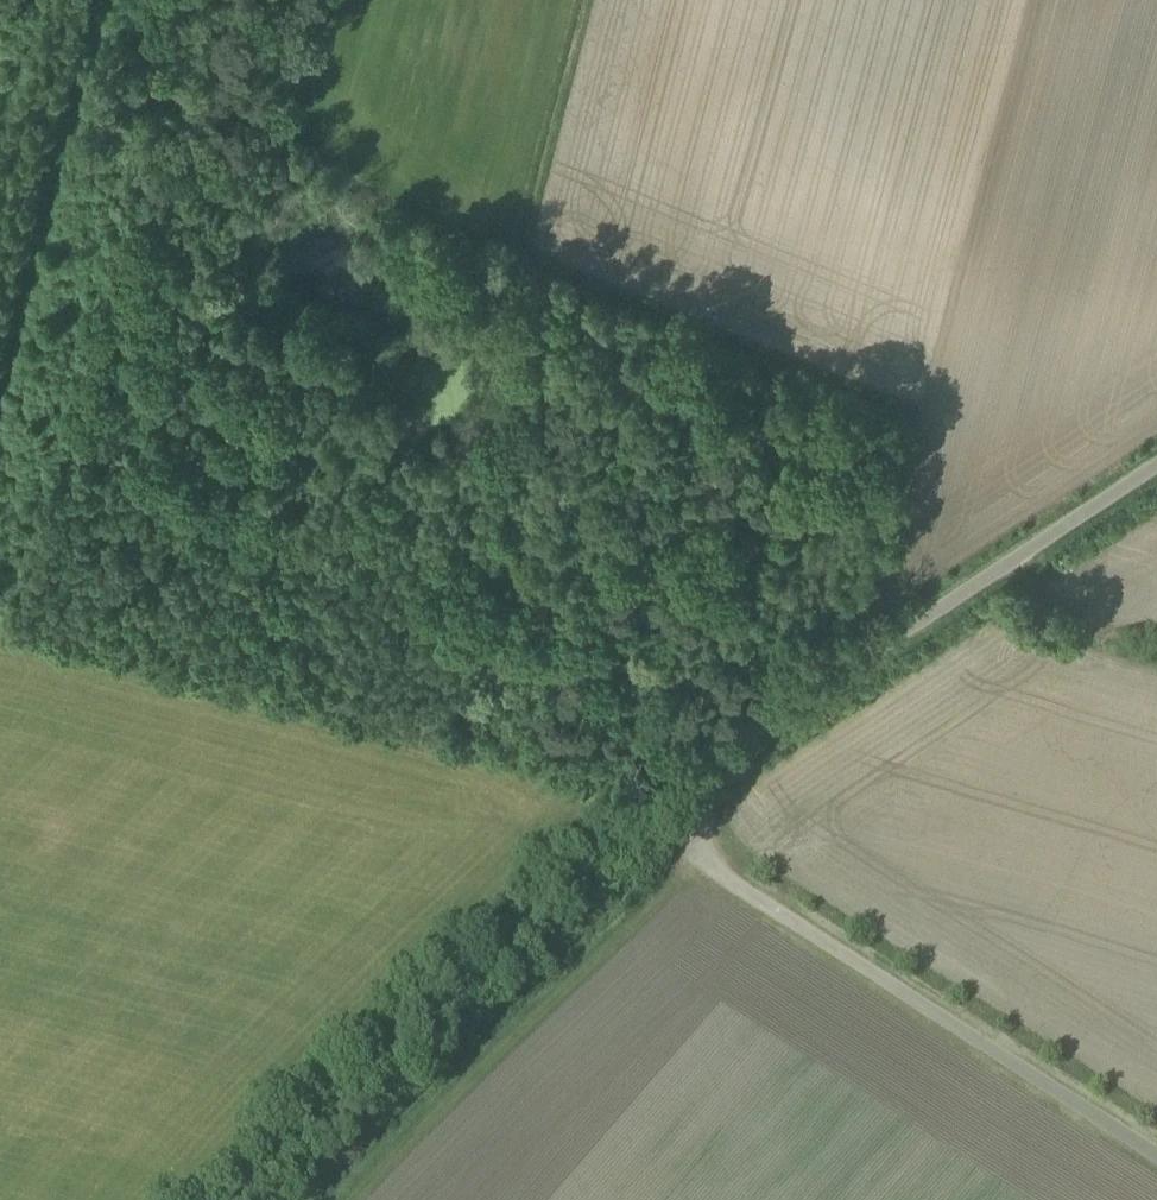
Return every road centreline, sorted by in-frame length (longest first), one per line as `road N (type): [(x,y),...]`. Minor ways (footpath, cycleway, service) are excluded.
road 1 (unclassified): [(1156,472),(742,746),(722,762),(678,839)]
road 2 (unclassified): [(1156,1166),(952,1036),(678,839)]

